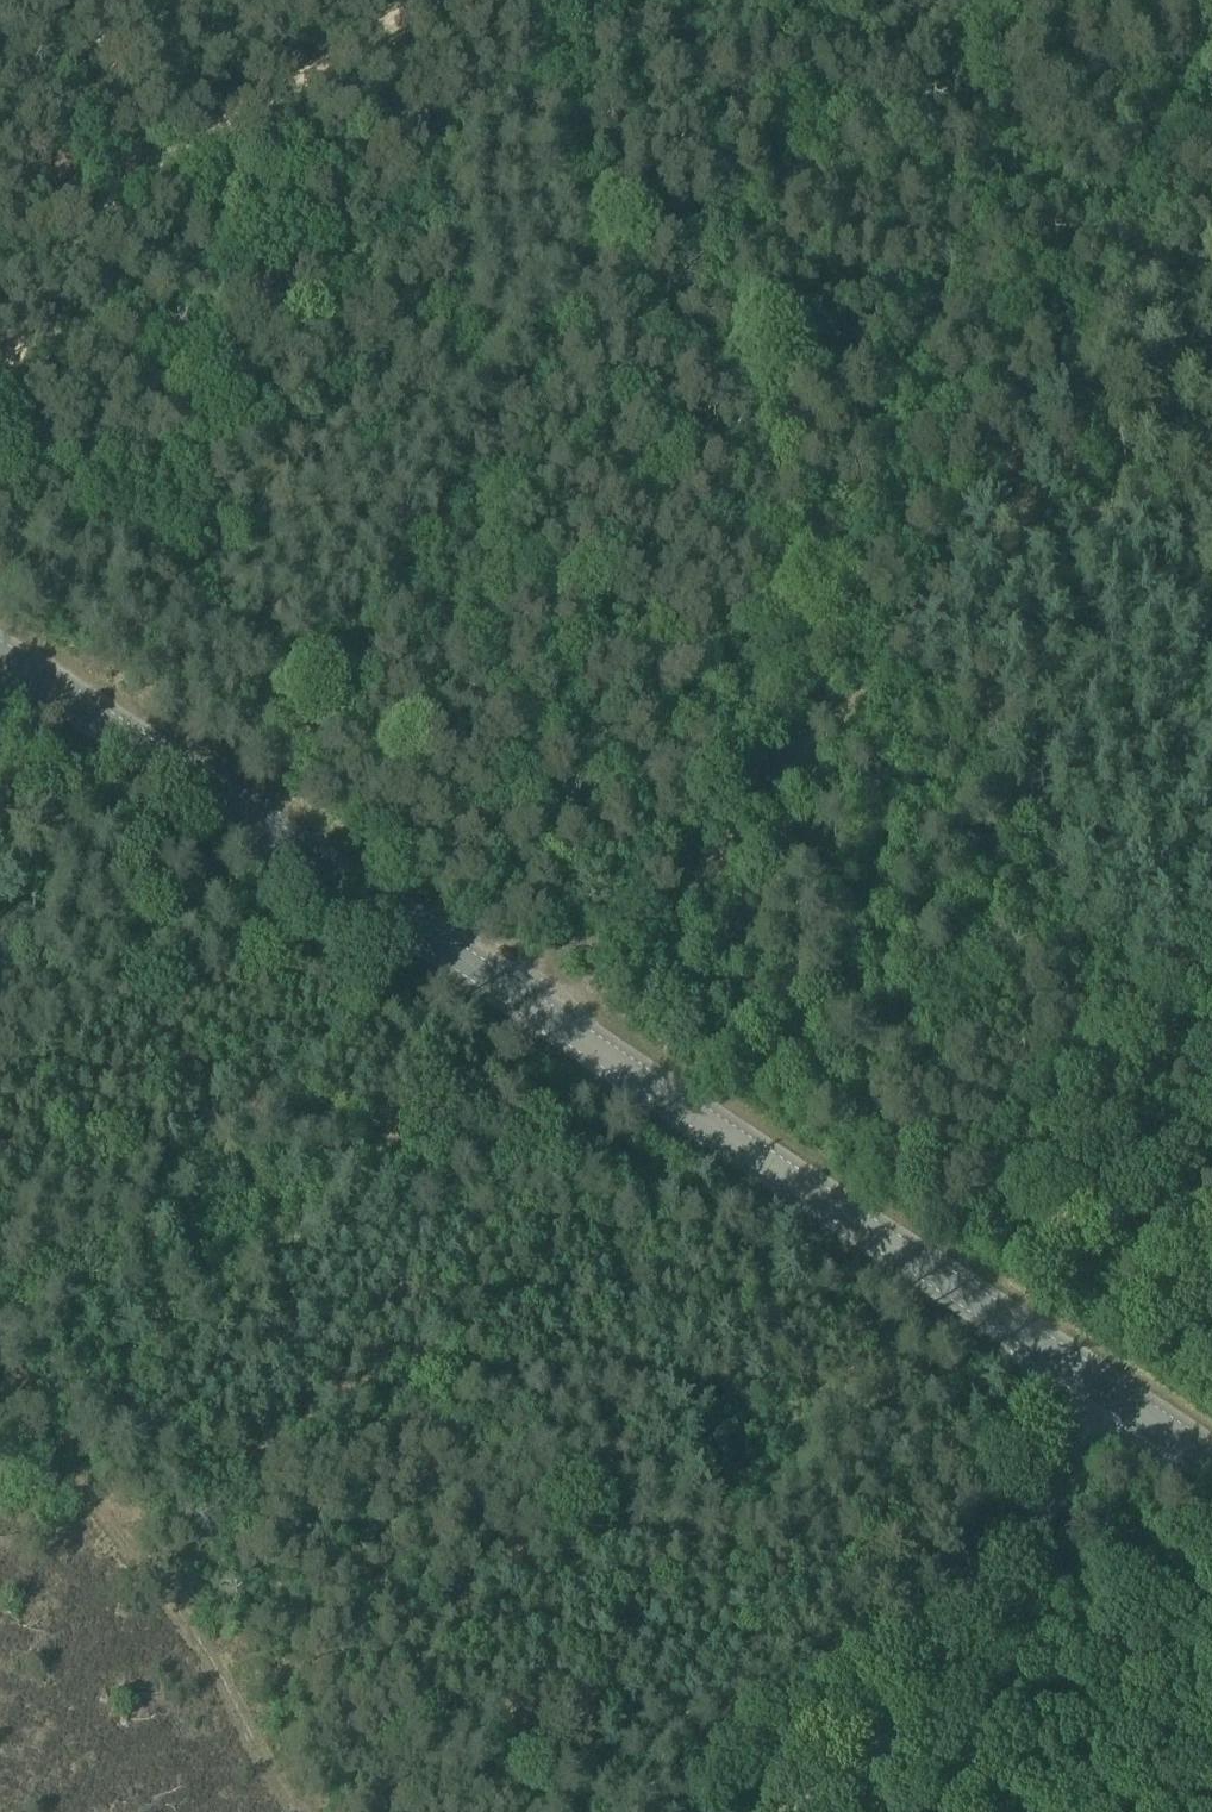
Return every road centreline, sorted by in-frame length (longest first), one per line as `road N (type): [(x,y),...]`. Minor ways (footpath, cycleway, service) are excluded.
road 1 (tertiary): [(1211,1459),(0,655)]
road 2 (track): [(0,387),(88,253),(171,164),(347,62),(428,0)]
road 3 (track): [(292,1811),(0,1392)]

